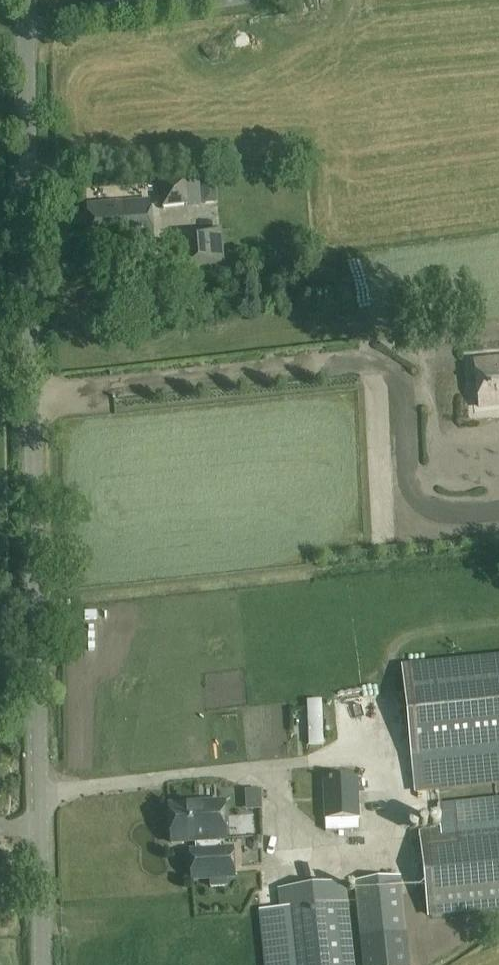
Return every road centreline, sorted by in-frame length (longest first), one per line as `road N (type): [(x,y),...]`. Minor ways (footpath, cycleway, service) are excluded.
road 1 (tertiary): [(44,964),(24,0)]

